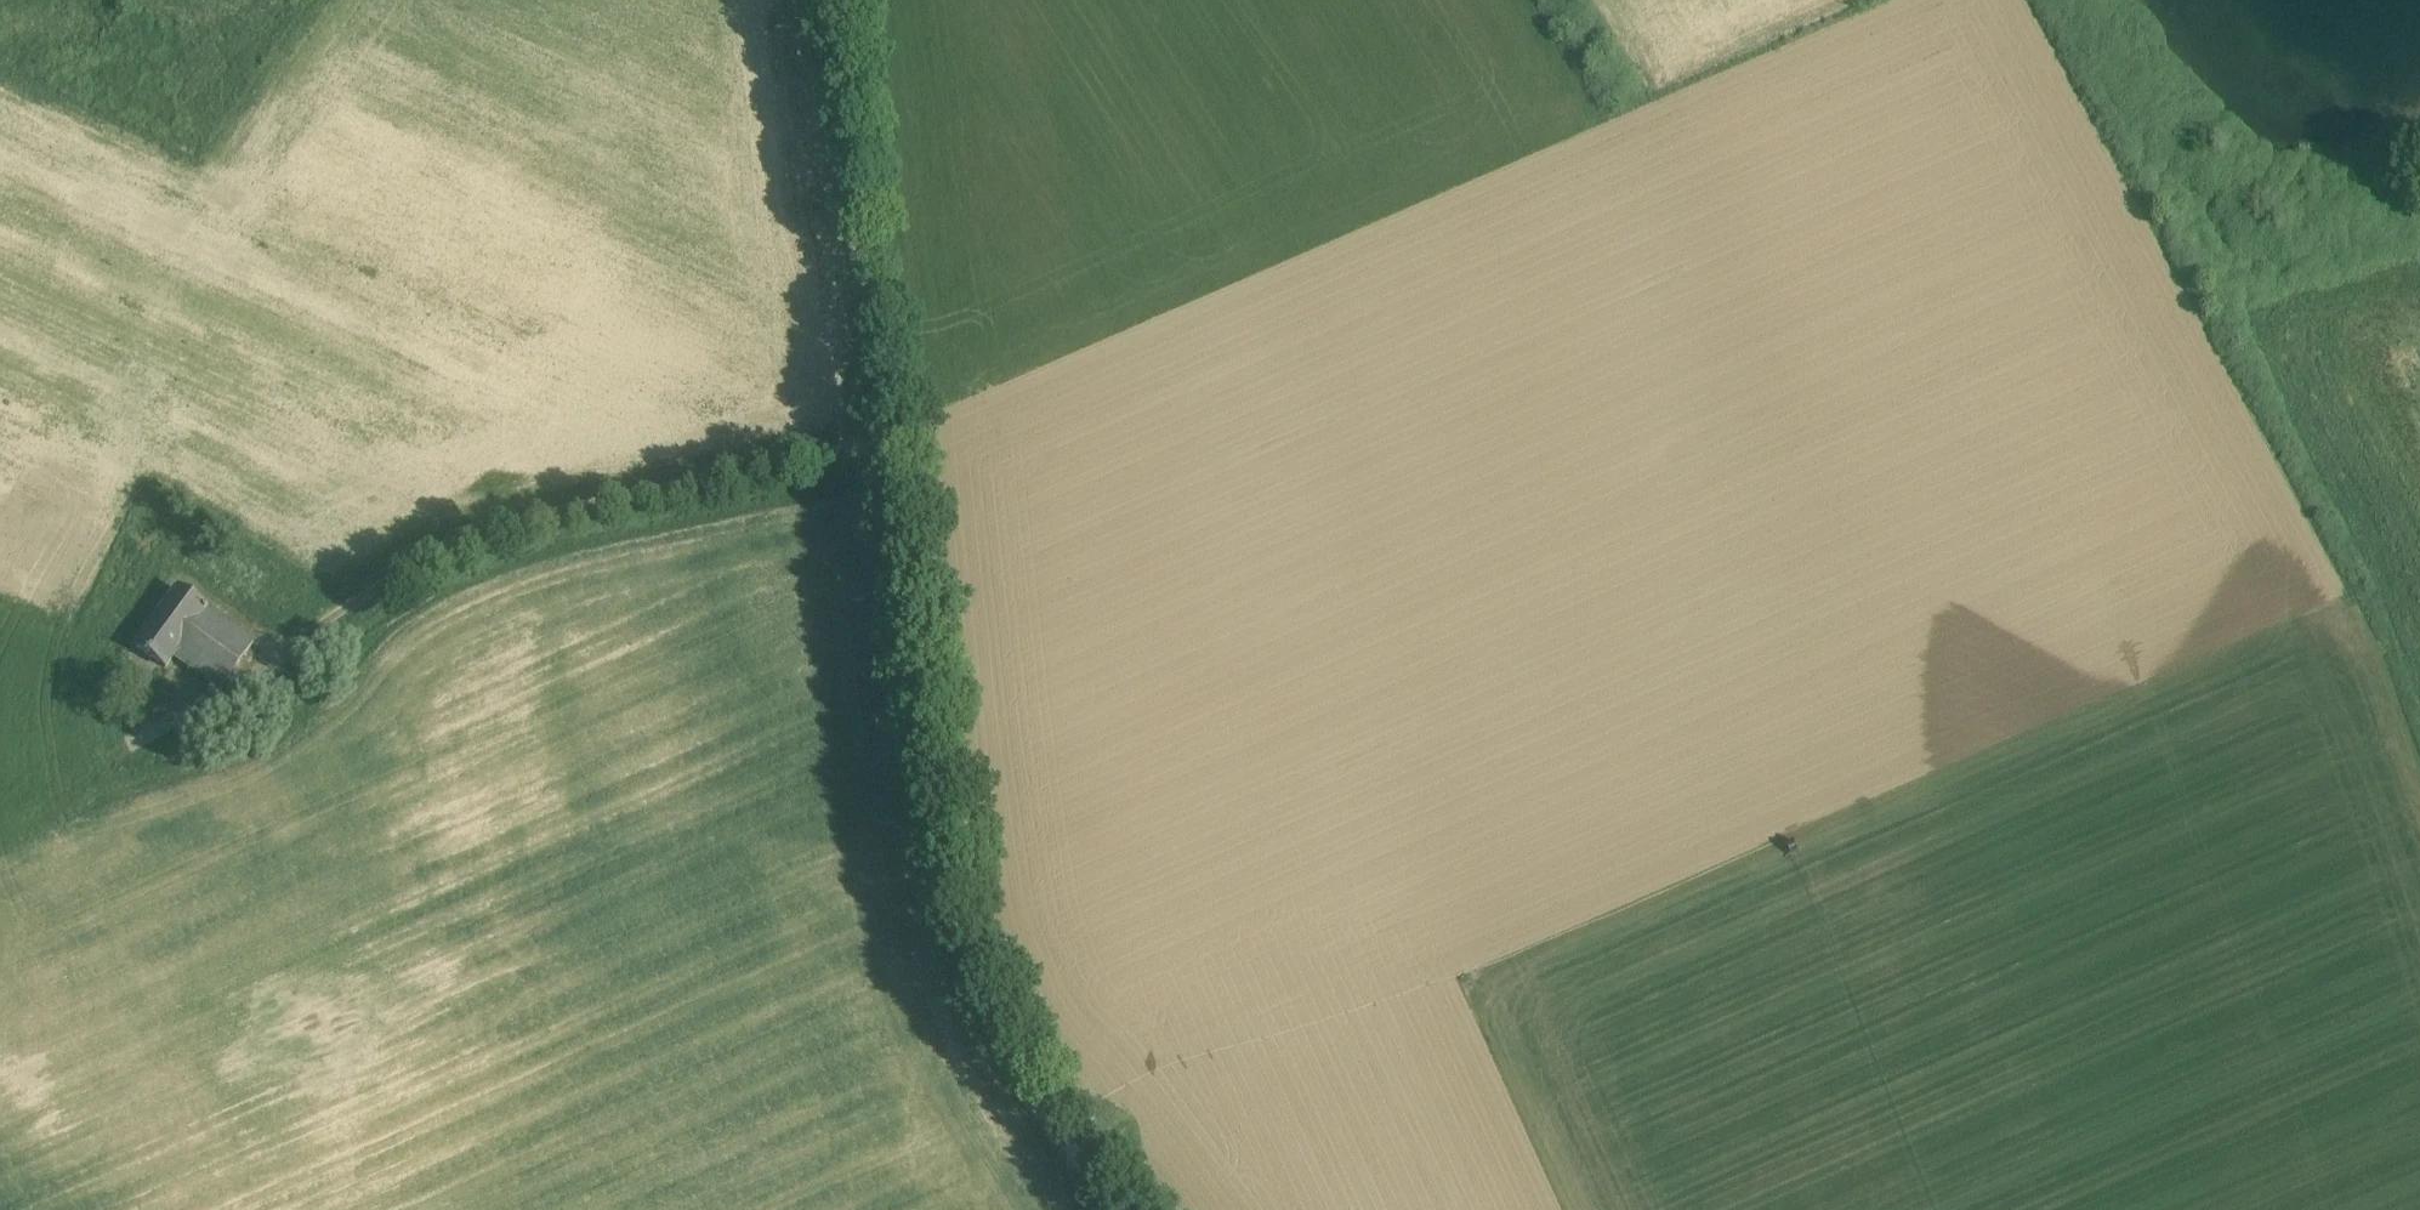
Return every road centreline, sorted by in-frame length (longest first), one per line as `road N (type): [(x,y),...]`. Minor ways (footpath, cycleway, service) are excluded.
road 1 (unclassified): [(1118,1209),(988,1023),(945,898),(830,0)]

